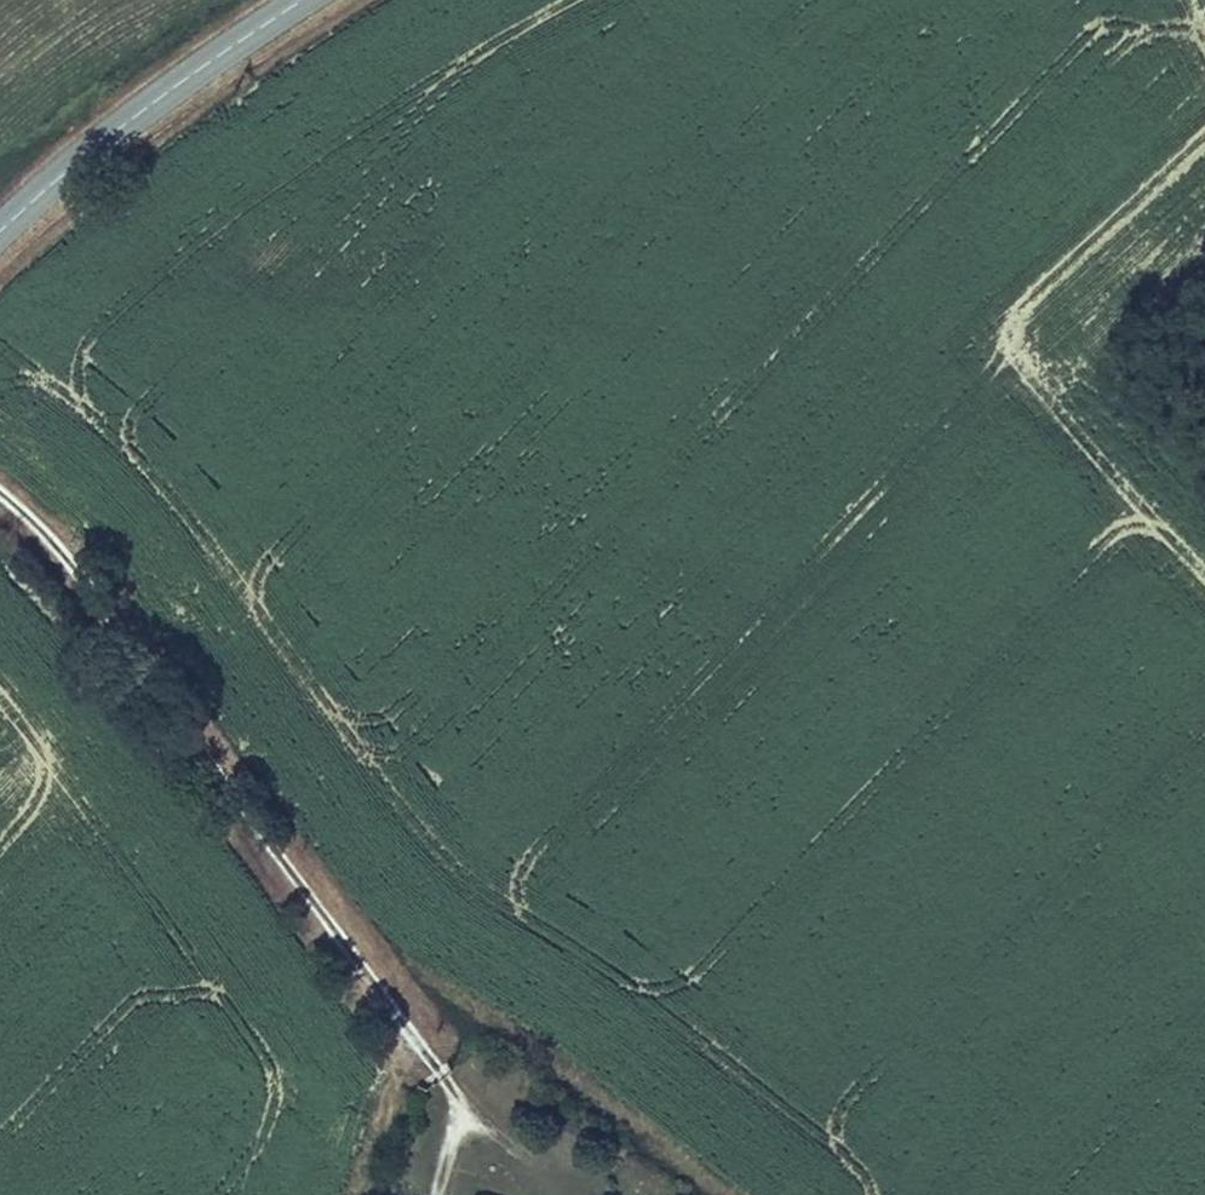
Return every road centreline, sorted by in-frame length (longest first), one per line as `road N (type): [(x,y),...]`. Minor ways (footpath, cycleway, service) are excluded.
road 1 (tertiary): [(0,216),(159,85),(291,0)]

